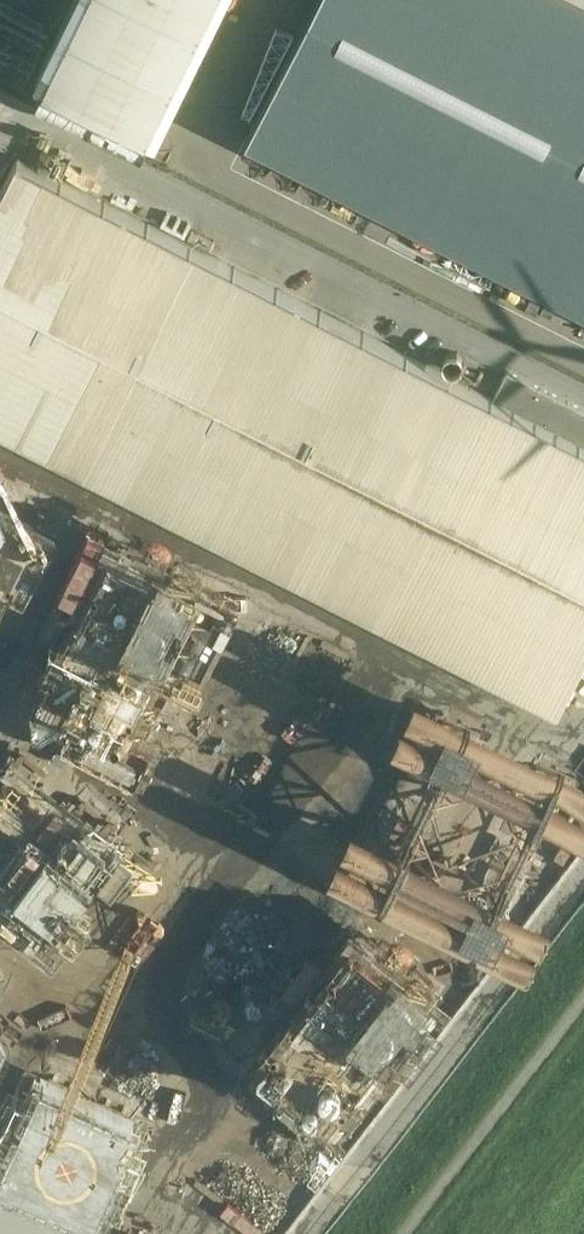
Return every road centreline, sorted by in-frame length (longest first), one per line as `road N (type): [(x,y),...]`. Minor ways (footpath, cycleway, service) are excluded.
road 1 (unclassified): [(412,1233),(583,1010)]

